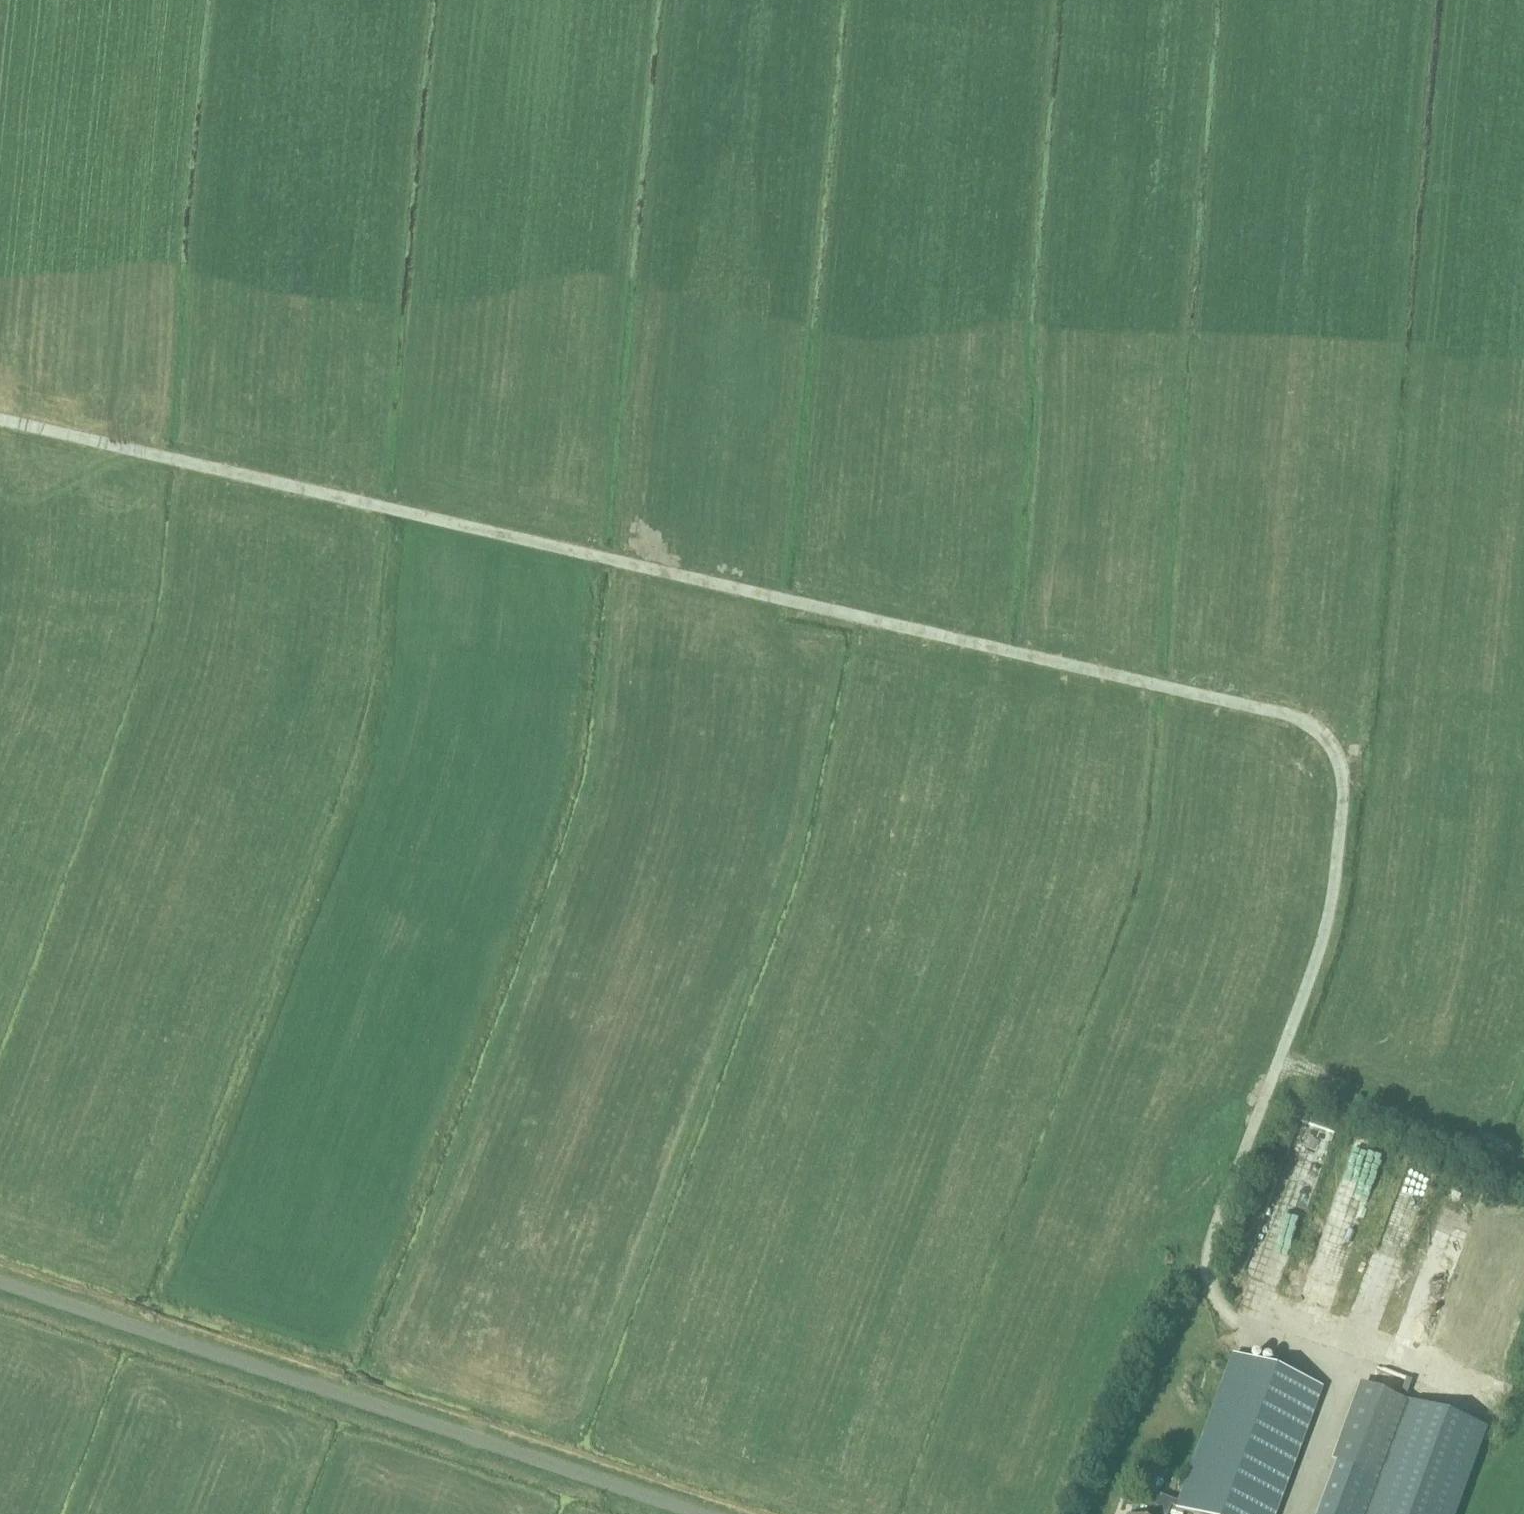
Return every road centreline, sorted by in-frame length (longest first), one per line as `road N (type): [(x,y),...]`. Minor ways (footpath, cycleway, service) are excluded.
road 1 (track): [(1294,1513),(1347,1358),(1232,1319),(1210,1278),(1214,1238),(1327,942),(1343,762),(1331,739),(1307,719),(0,417)]
road 2 (unclassified): [(701,1513),(0,1281)]

